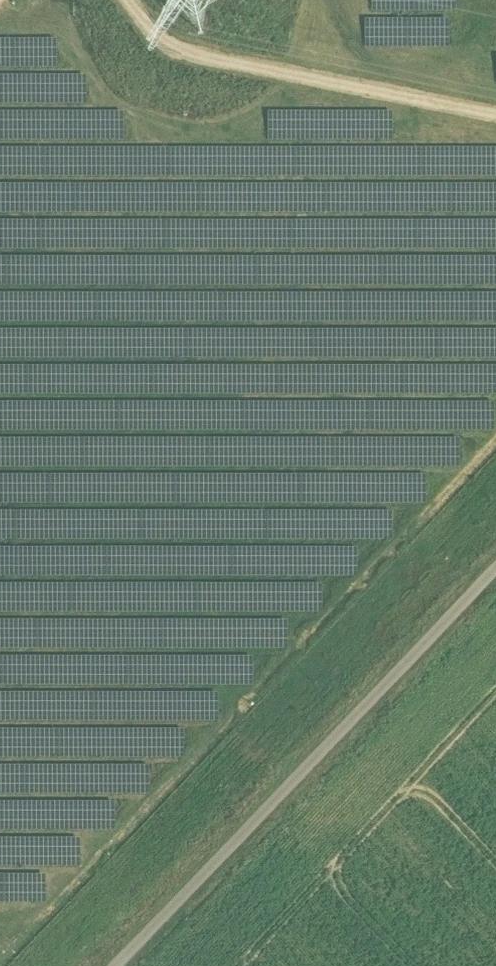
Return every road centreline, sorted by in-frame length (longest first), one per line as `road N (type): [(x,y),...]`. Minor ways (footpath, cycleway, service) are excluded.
road 1 (track): [(121,965),(495,572)]

